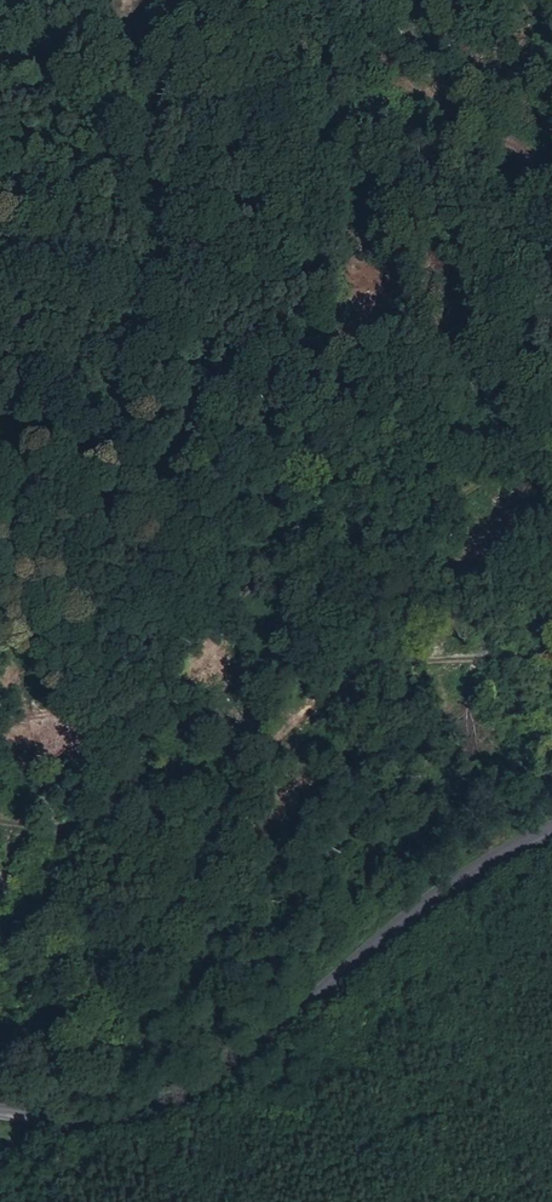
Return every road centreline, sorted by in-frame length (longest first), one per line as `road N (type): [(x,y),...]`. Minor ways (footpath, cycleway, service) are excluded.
road 1 (tertiary): [(0,1111),(107,1117),(176,1098),(450,886),(551,829)]

